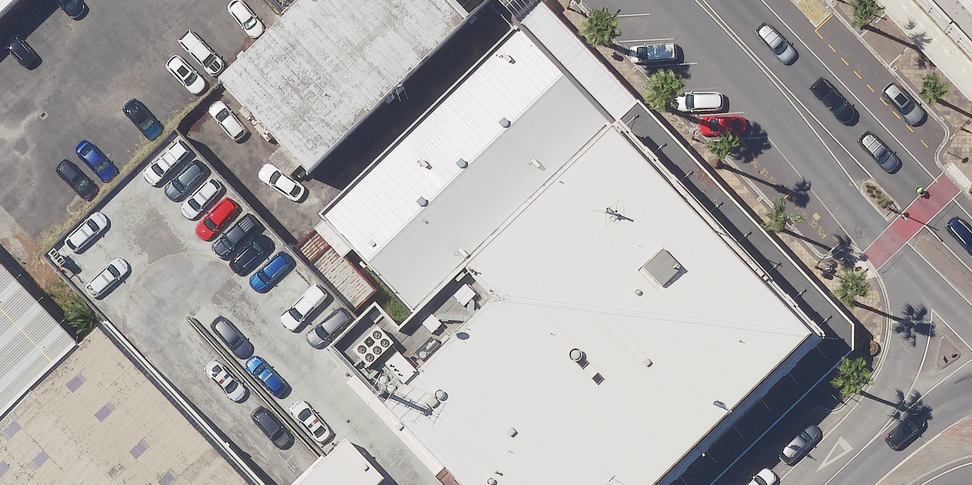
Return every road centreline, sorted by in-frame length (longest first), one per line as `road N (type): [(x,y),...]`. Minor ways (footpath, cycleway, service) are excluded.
road 1 (tertiary): [(813,124),(896,158),(971,239)]
road 2 (tertiary): [(910,271),(849,208),(813,124)]
road 3 (tertiary): [(813,124),(697,0)]
road 4 (trunk): [(888,418),(913,323),(910,271)]

